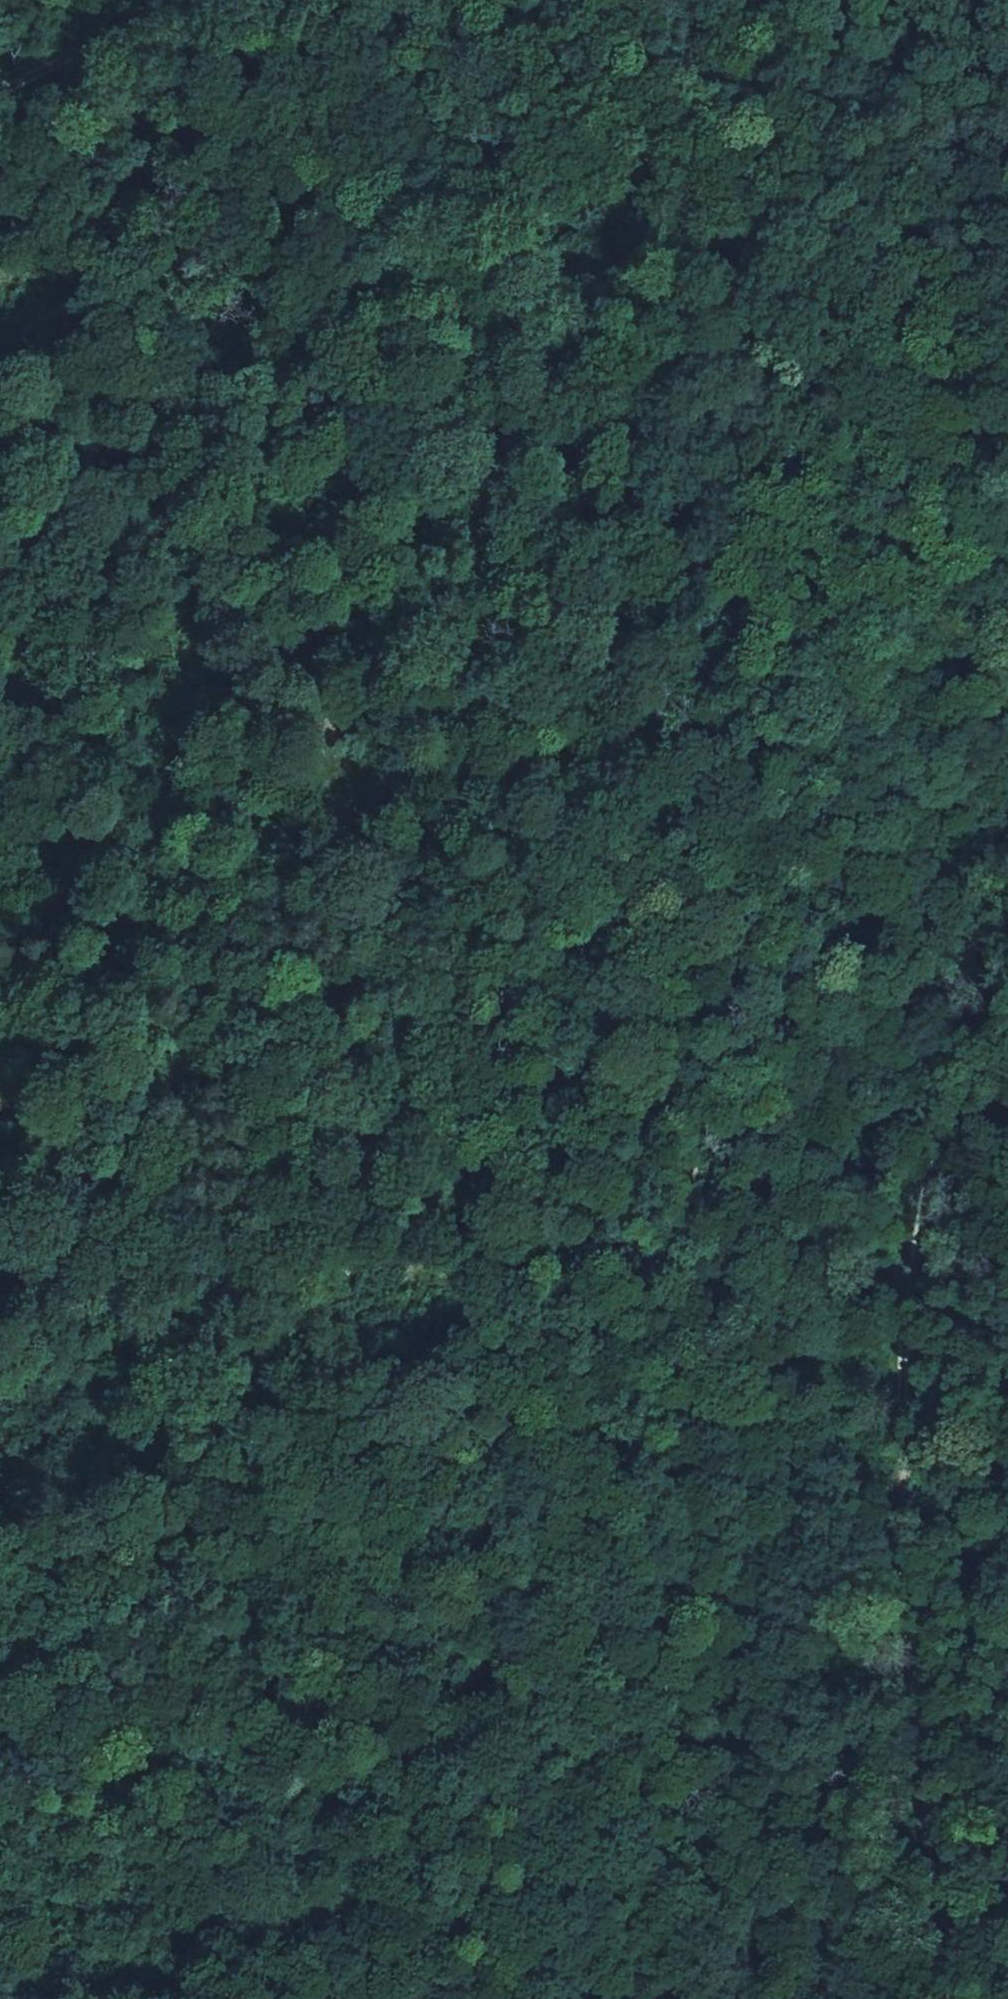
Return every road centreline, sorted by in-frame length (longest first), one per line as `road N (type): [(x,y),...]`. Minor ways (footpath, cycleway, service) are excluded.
road 1 (track): [(967,1998),(925,1482),(929,1122),(935,983),(1007,843)]
road 2 (track): [(1007,42),(845,37),(724,0)]
road 3 (track): [(209,0),(0,107)]

